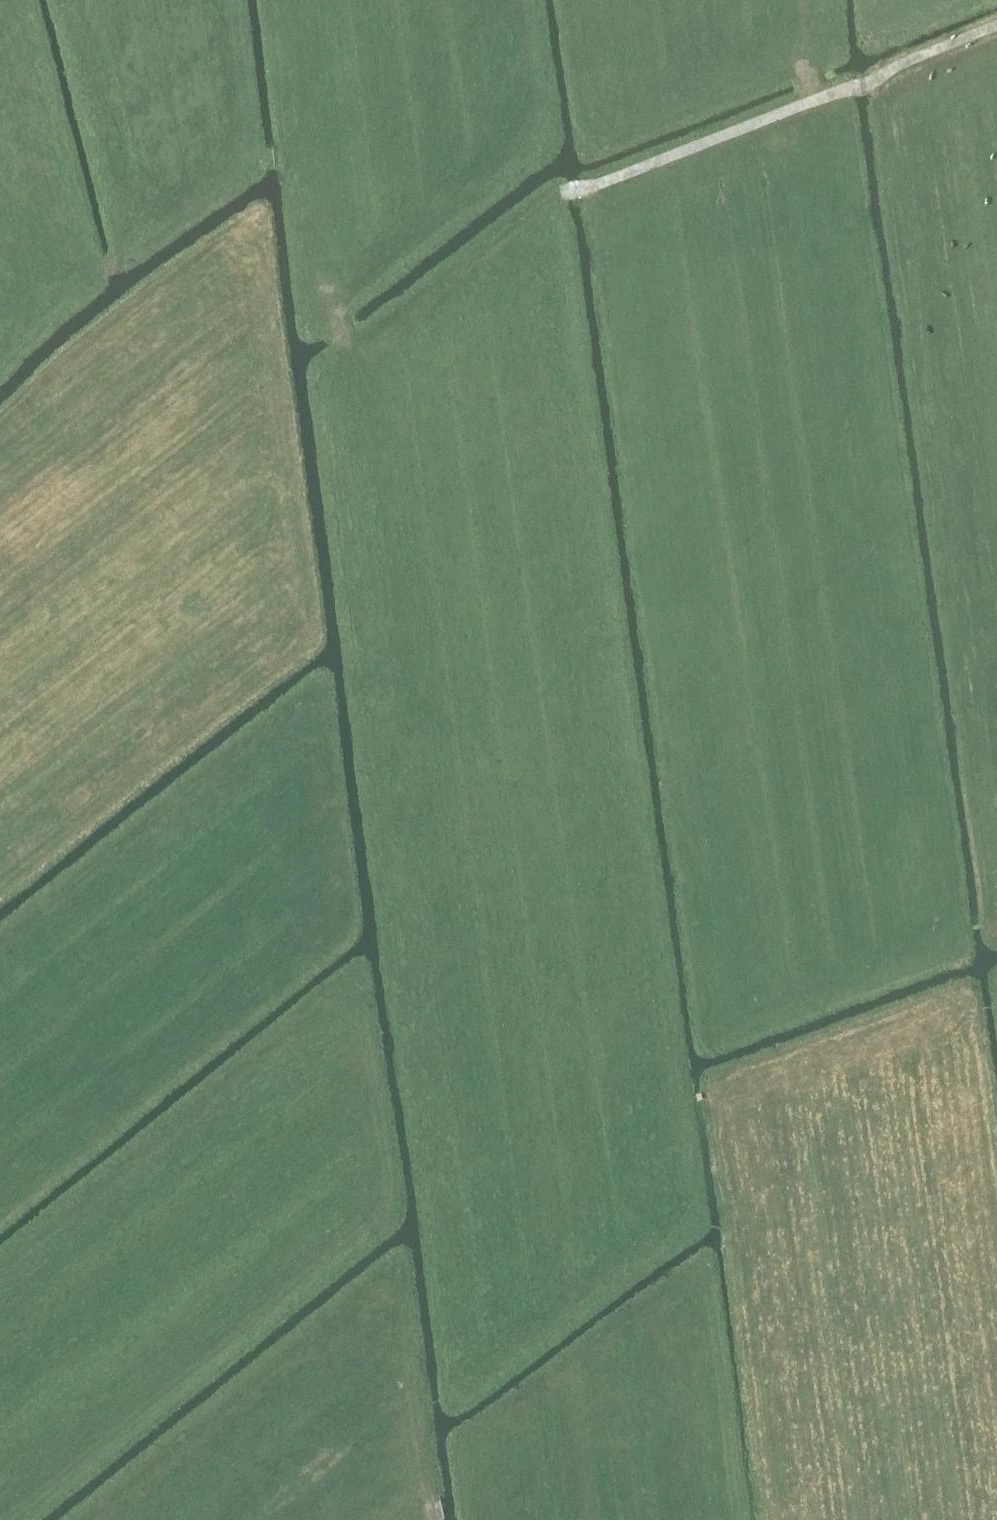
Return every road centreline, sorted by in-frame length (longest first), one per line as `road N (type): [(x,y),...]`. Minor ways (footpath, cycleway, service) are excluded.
road 1 (track): [(996,27),(906,63),(870,86),(564,196)]

